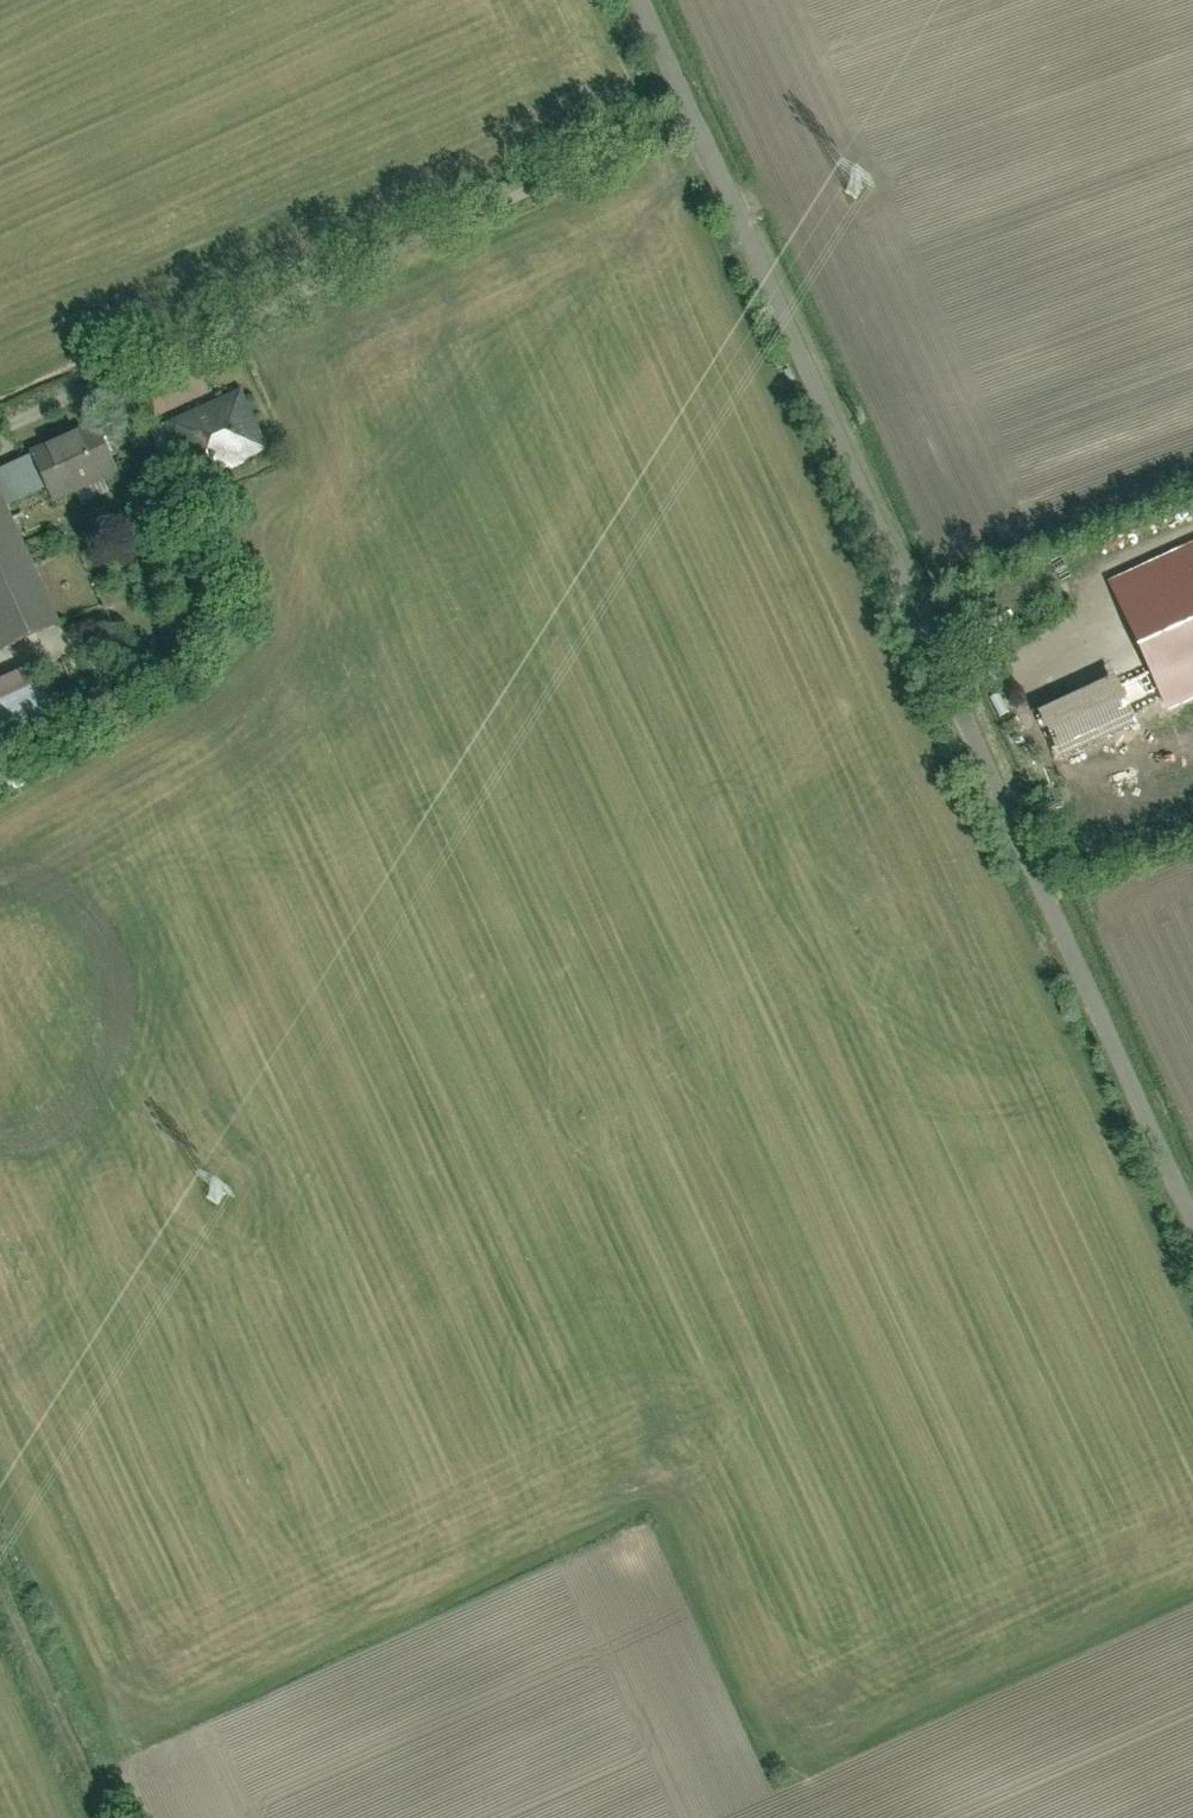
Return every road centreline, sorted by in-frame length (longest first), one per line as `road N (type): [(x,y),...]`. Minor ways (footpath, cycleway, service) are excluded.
road 1 (unclassified): [(635,0),(1192,1229)]
road 2 (track): [(0,1578),(66,1720)]

